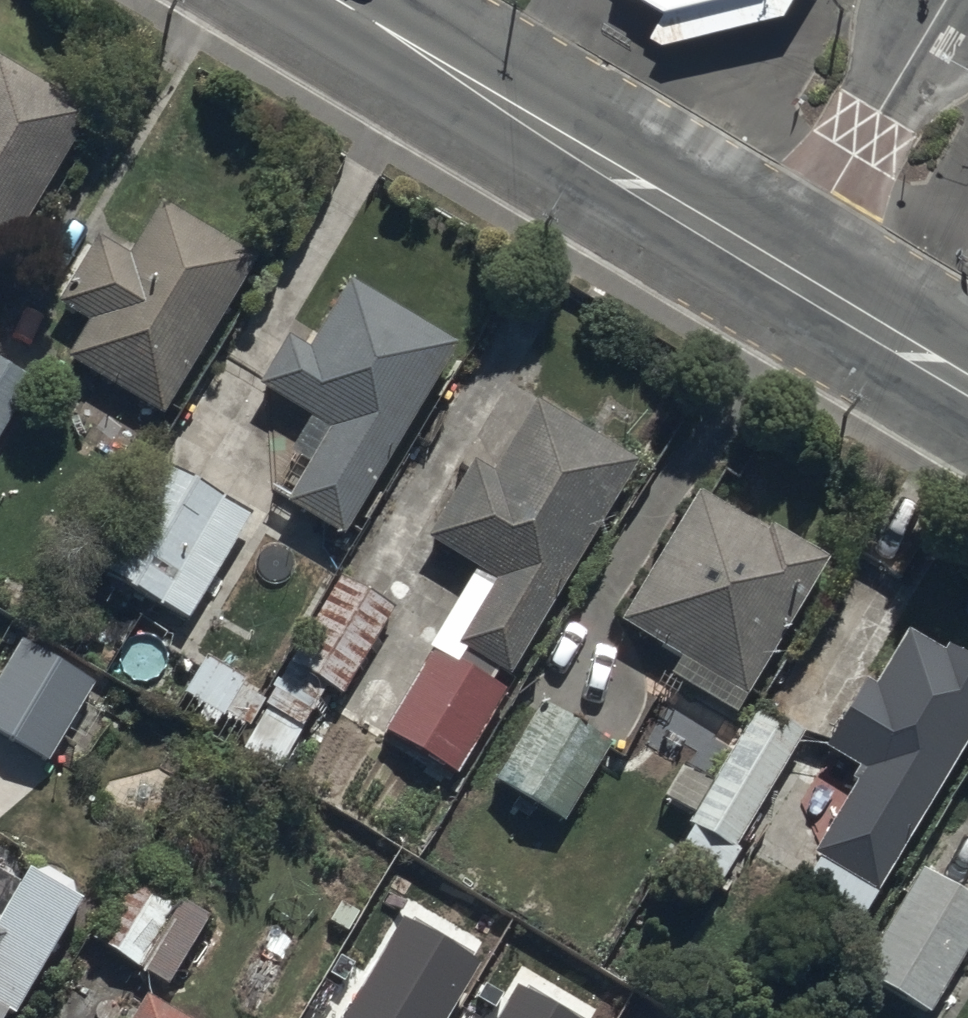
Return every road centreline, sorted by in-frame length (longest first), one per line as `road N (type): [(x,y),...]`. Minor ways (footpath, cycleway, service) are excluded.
road 1 (secondary): [(774,260),(340,0)]
road 2 (residential): [(774,260),(946,0)]
road 3 (secondary): [(967,376),(774,260)]

